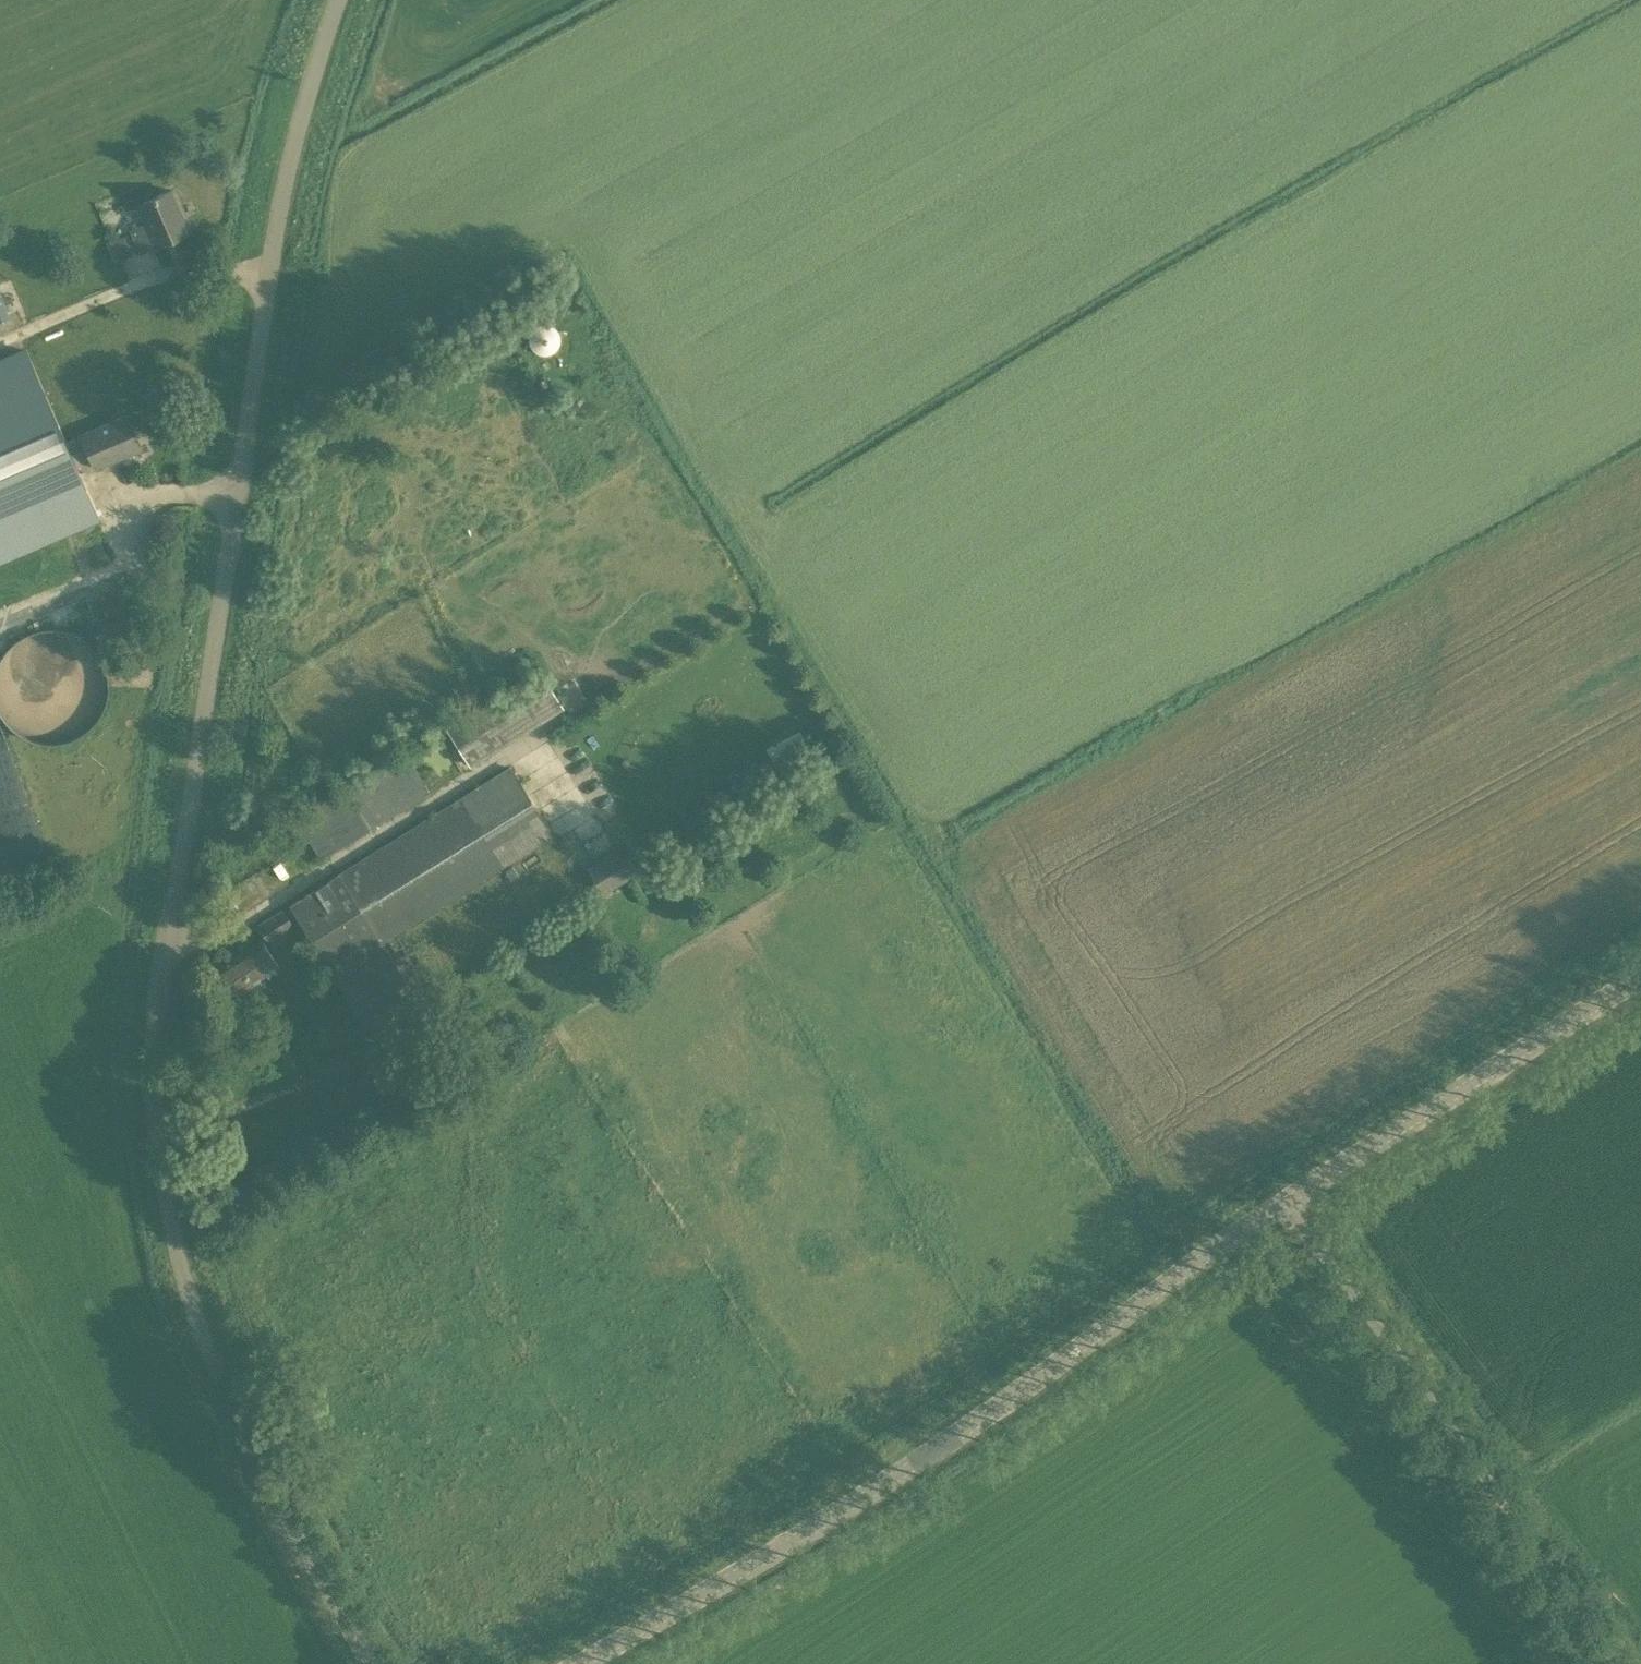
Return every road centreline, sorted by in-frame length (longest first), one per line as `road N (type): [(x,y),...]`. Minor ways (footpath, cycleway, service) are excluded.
road 1 (unclassified): [(371,1663),(270,1483),(172,1255),(151,1148),(151,1022),(230,488),(319,0)]
road 2 (unclassified): [(575,1663),(900,1474),(1640,954)]

